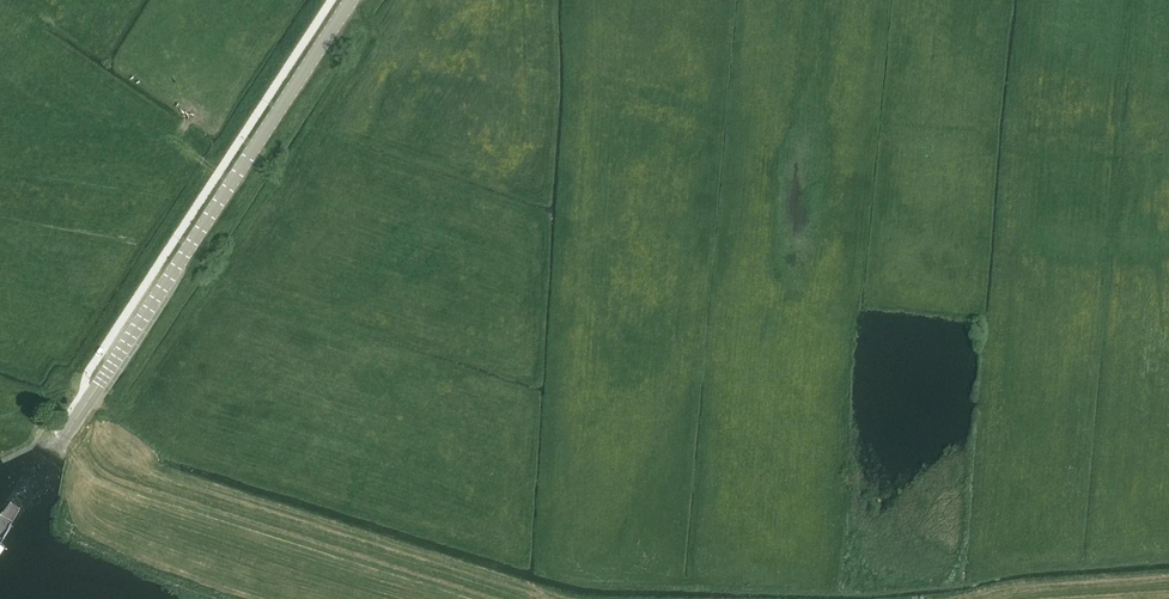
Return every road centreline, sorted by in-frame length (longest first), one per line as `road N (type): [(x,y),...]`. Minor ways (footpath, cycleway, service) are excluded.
road 1 (secondary): [(52,454),(351,0)]

